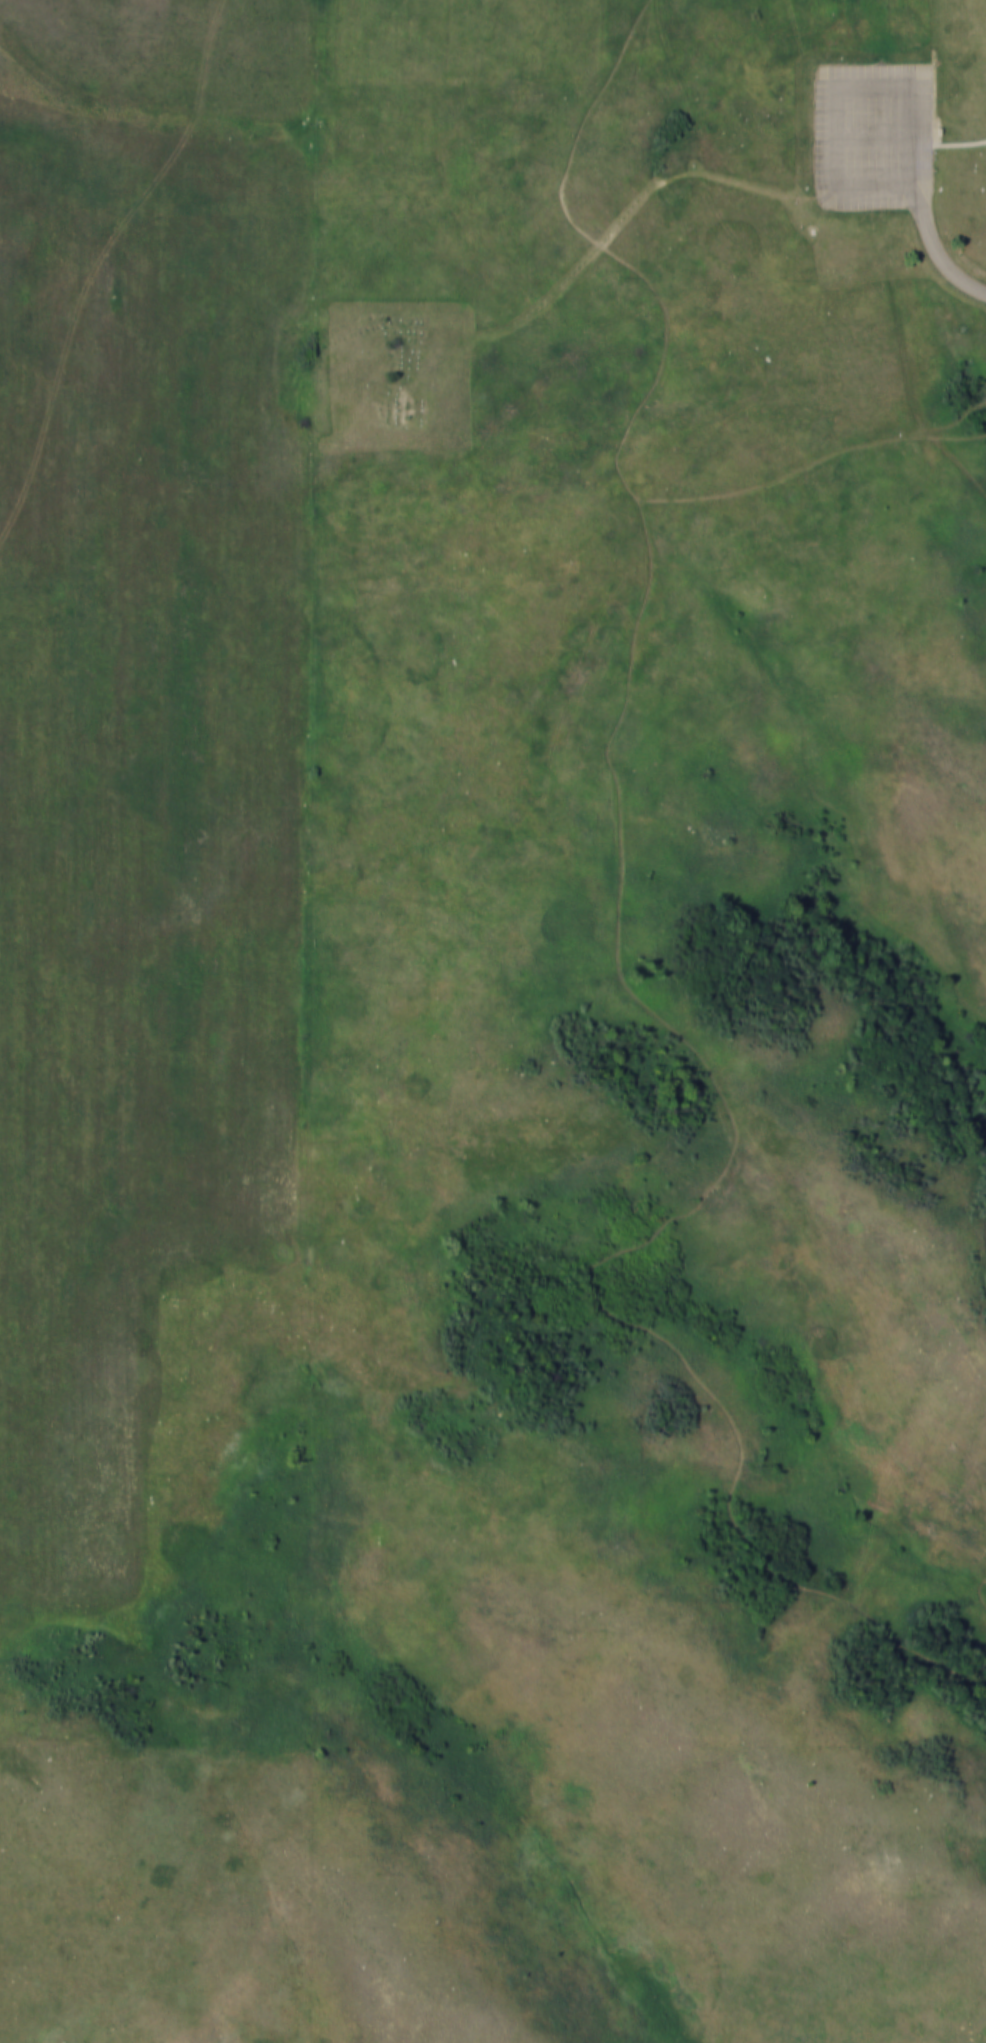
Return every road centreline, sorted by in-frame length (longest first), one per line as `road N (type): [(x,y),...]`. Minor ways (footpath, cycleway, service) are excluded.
road 1 (track): [(919,208),(865,227),(840,225),(809,216),(797,200),(703,173),(666,178),(538,307),(474,342)]
road 2 (track): [(985,497),(924,427),(903,389),(885,326),(891,269),(865,227)]

